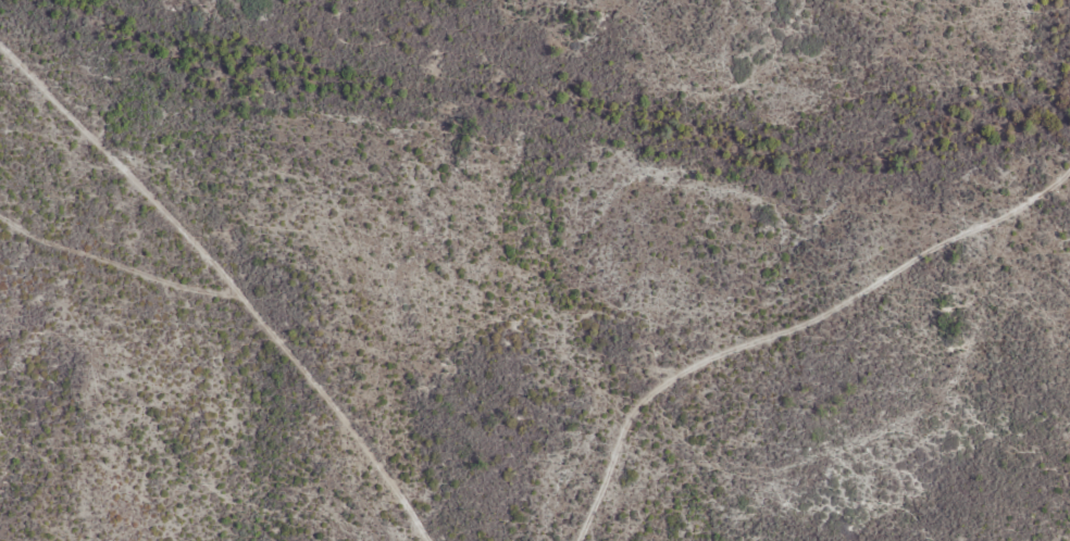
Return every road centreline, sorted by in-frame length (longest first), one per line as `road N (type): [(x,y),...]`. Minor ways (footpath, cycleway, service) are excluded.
road 1 (residential): [(622,458),(109,304),(0,234)]
road 2 (residential): [(586,540),(642,411),(672,386),(700,365),(842,310),(930,253),(1069,181)]

